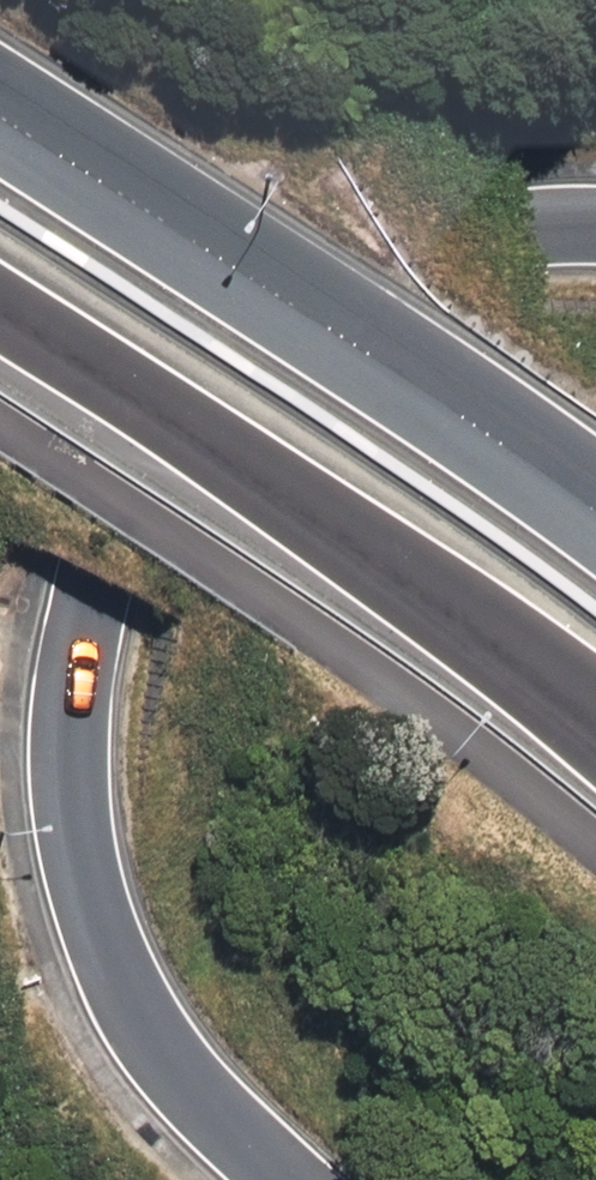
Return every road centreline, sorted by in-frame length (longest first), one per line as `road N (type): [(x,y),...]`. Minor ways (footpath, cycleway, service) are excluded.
road 1 (secondary): [(284,1179),(178,1076),(138,1011),(85,879),(71,734),(77,660),(110,524),(179,394),(259,309),(373,257),(433,243),(595,229)]
road 2 (secondary): [(595,726),(280,495),(0,317)]
road 3 (secondary): [(0,116),(523,456),(595,513)]

